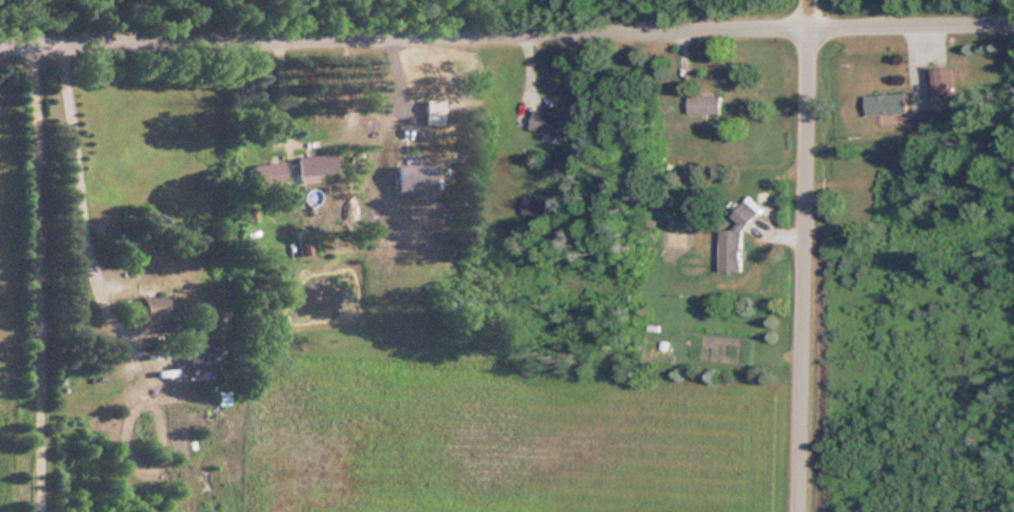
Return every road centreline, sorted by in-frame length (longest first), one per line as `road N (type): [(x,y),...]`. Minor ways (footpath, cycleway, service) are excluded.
road 1 (residential): [(0,49),(1013,27)]
road 2 (residential): [(814,0),(800,511)]

